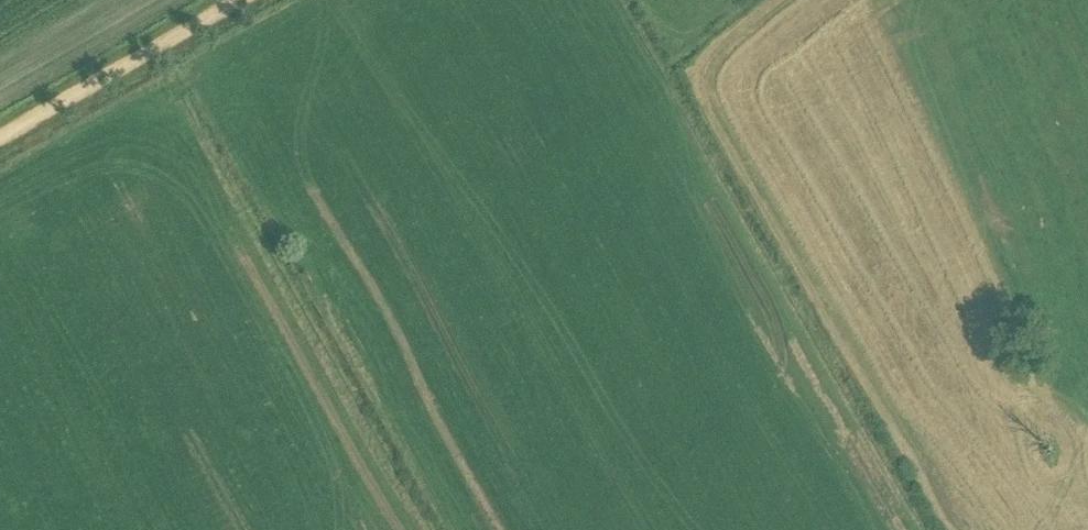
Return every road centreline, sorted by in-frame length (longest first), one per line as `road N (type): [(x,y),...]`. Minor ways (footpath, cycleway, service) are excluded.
road 1 (track): [(0,138),(243,0)]

